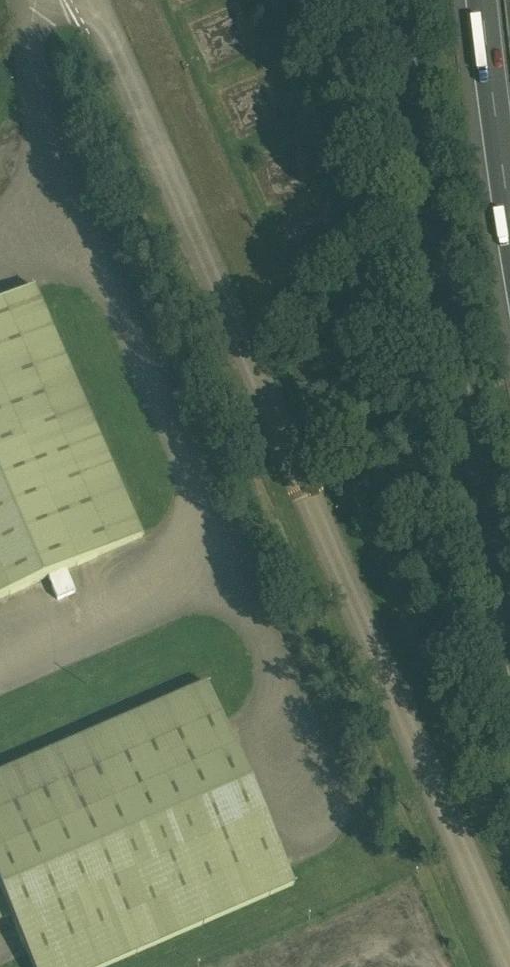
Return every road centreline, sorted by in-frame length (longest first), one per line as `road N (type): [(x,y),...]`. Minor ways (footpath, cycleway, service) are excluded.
road 1 (motorway): [(483,0),(509,208)]

